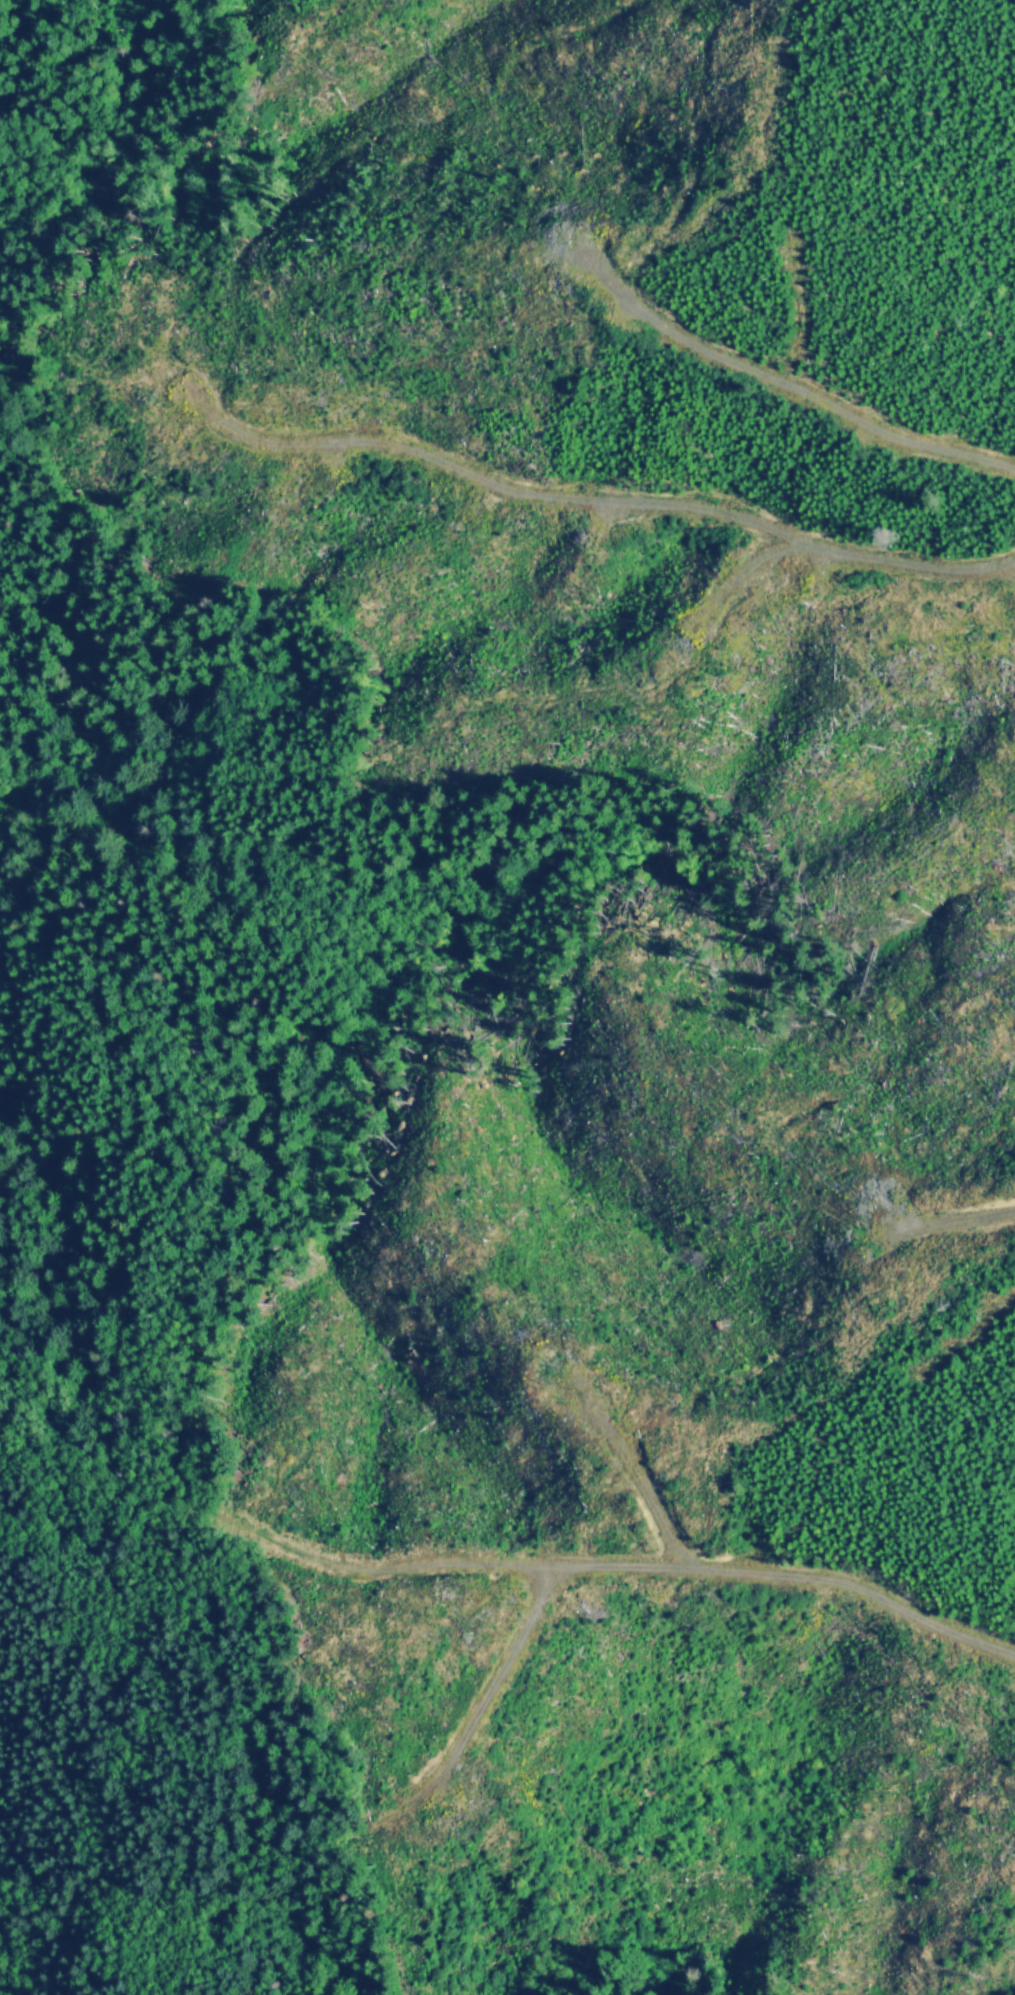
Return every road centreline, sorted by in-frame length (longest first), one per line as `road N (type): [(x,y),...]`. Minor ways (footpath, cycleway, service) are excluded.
road 1 (track): [(0,1374),(40,1420),(126,1482),(315,1549),(756,1531),(1014,1600)]

